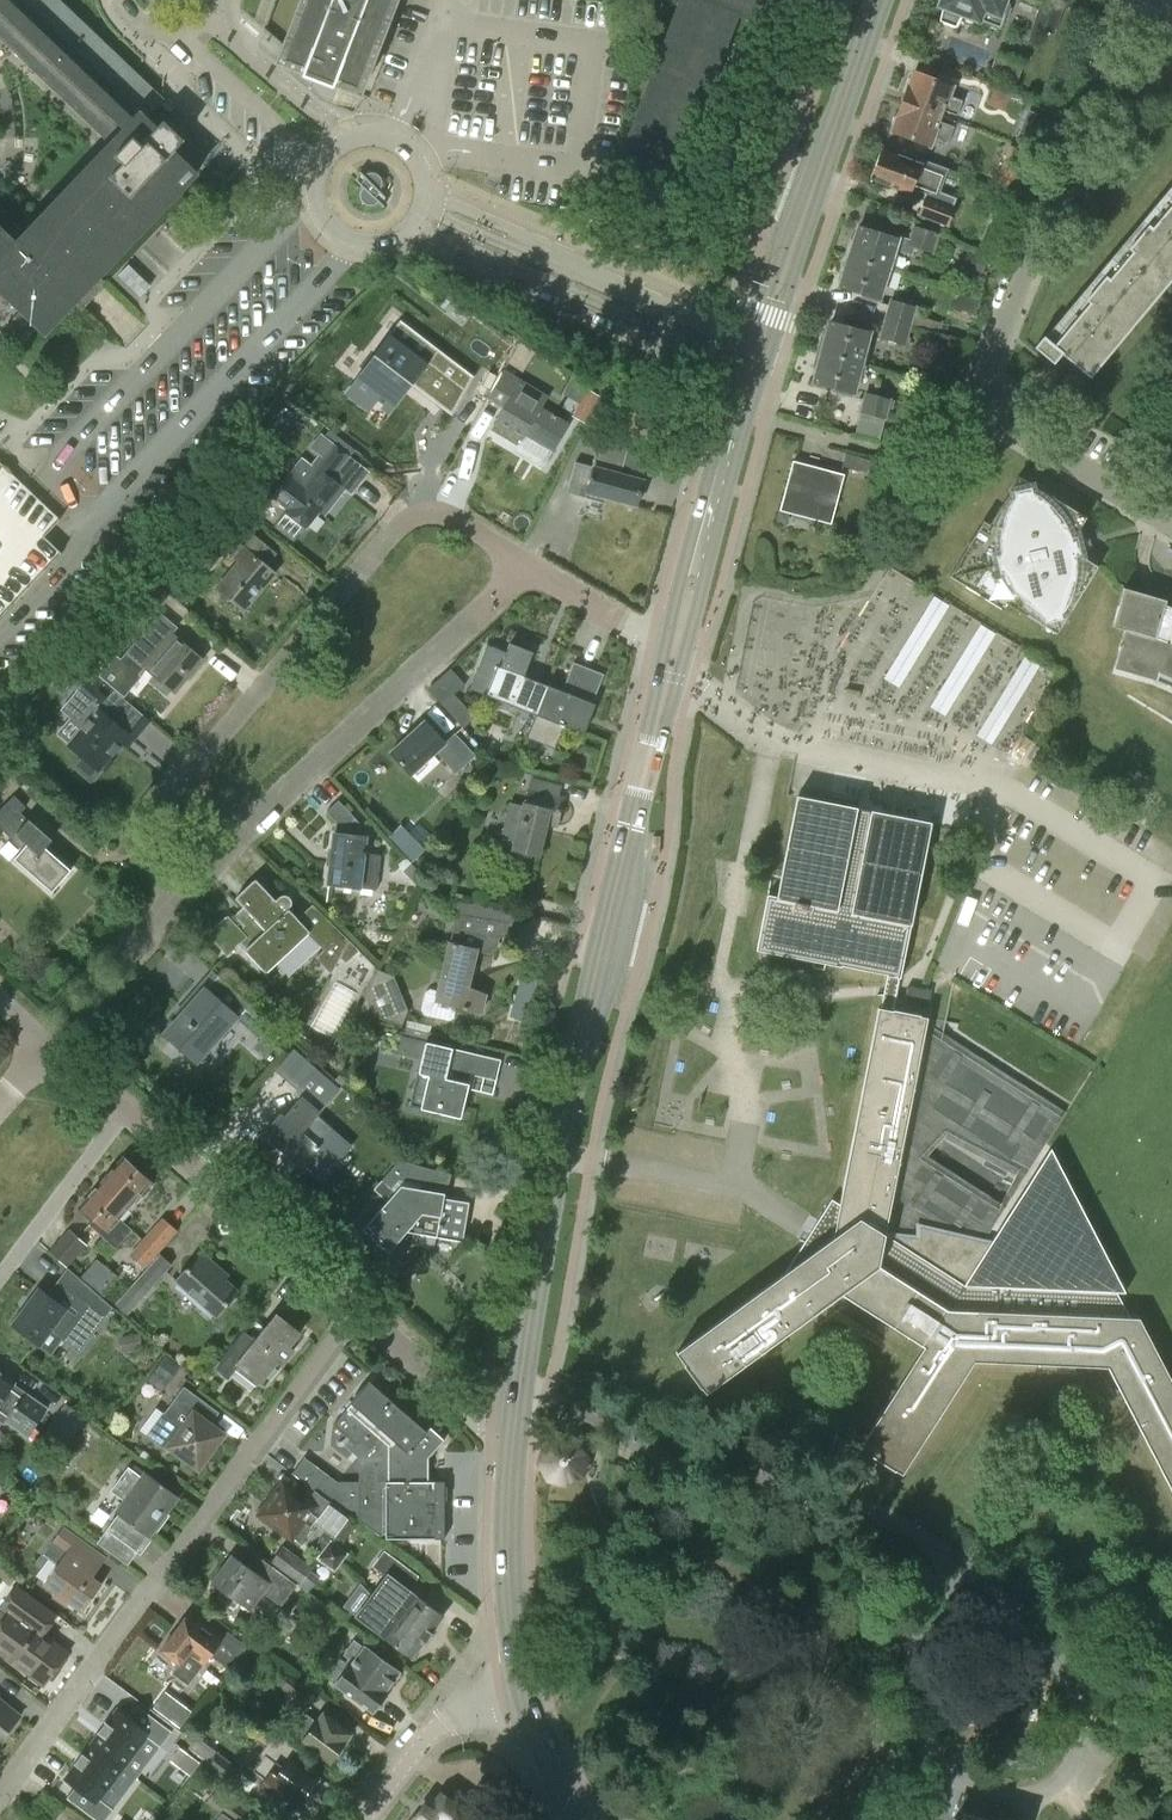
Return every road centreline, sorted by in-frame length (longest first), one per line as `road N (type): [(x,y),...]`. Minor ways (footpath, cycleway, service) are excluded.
road 1 (tertiary): [(515,1409),(570,1086),(668,679)]
road 2 (tertiary): [(678,644),(757,345),(878,0)]
road 3 (residential): [(1171,525),(995,417),(983,399),(987,366),(1130,0)]
road 4 (residential): [(0,1798),(357,1311)]
road 5 (residential): [(525,561),(447,517),(403,524),(148,819),(144,850),(170,879)]
road 6 (residential): [(170,879),(204,871),(509,585),(525,561)]
road 7 (unclassified): [(953,1559),(855,1501),(699,1472),(584,1417),(515,1409)]
road 8 (unclassified): [(953,1559),(909,1658),(912,1729),(922,1749),(968,1785),(1028,1798),(1055,1785)]
road 9 (unclassified): [(991,780),(771,744),(691,686),(668,679)]
road 10 (residential): [(357,1311),(127,1109)]
road 11 (tertiary): [(526,1699),(508,1546),(515,1409)]
road 12 (unclassified): [(1055,1785),(1083,1737),(1075,1689),(1027,1617),(953,1559)]
road 13 (residential): [(362,1819),(435,1728),(472,1709),(526,1699)]
road 14 (residential): [(0,1277),(127,1109)]
road 15 (residential): [(515,1409),(465,1406),(357,1311)]
road 16 (residential): [(678,644),(653,638),(525,561)]
road 17 (tertiary): [(576,1819),(526,1699)]

